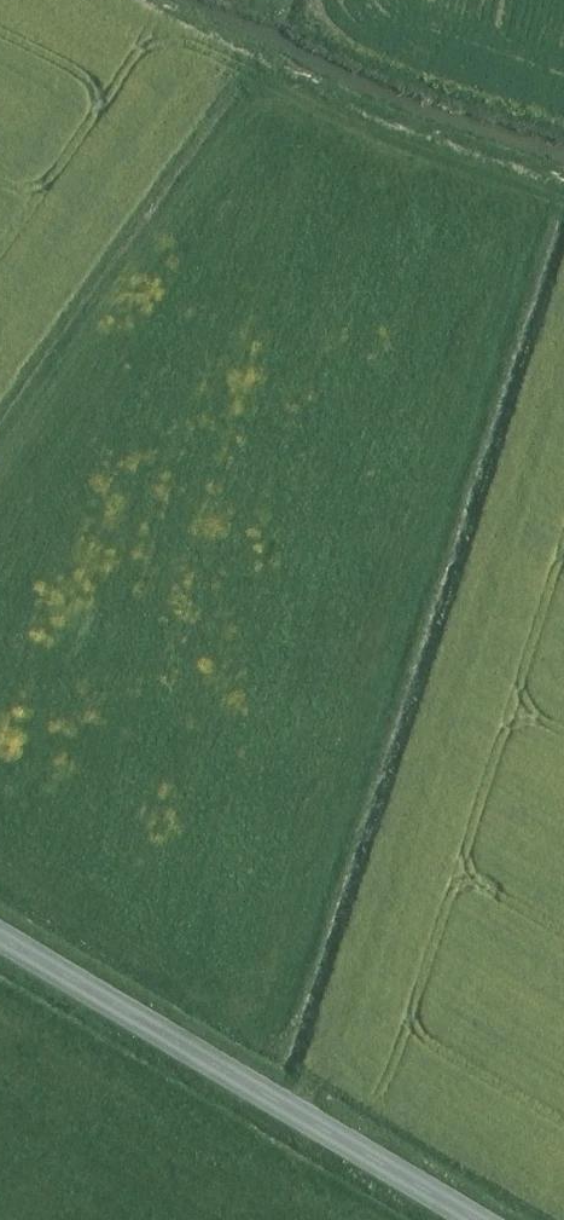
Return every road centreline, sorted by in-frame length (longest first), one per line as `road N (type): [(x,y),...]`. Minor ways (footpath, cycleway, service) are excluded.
road 1 (secondary): [(0,935),(480,1219)]

